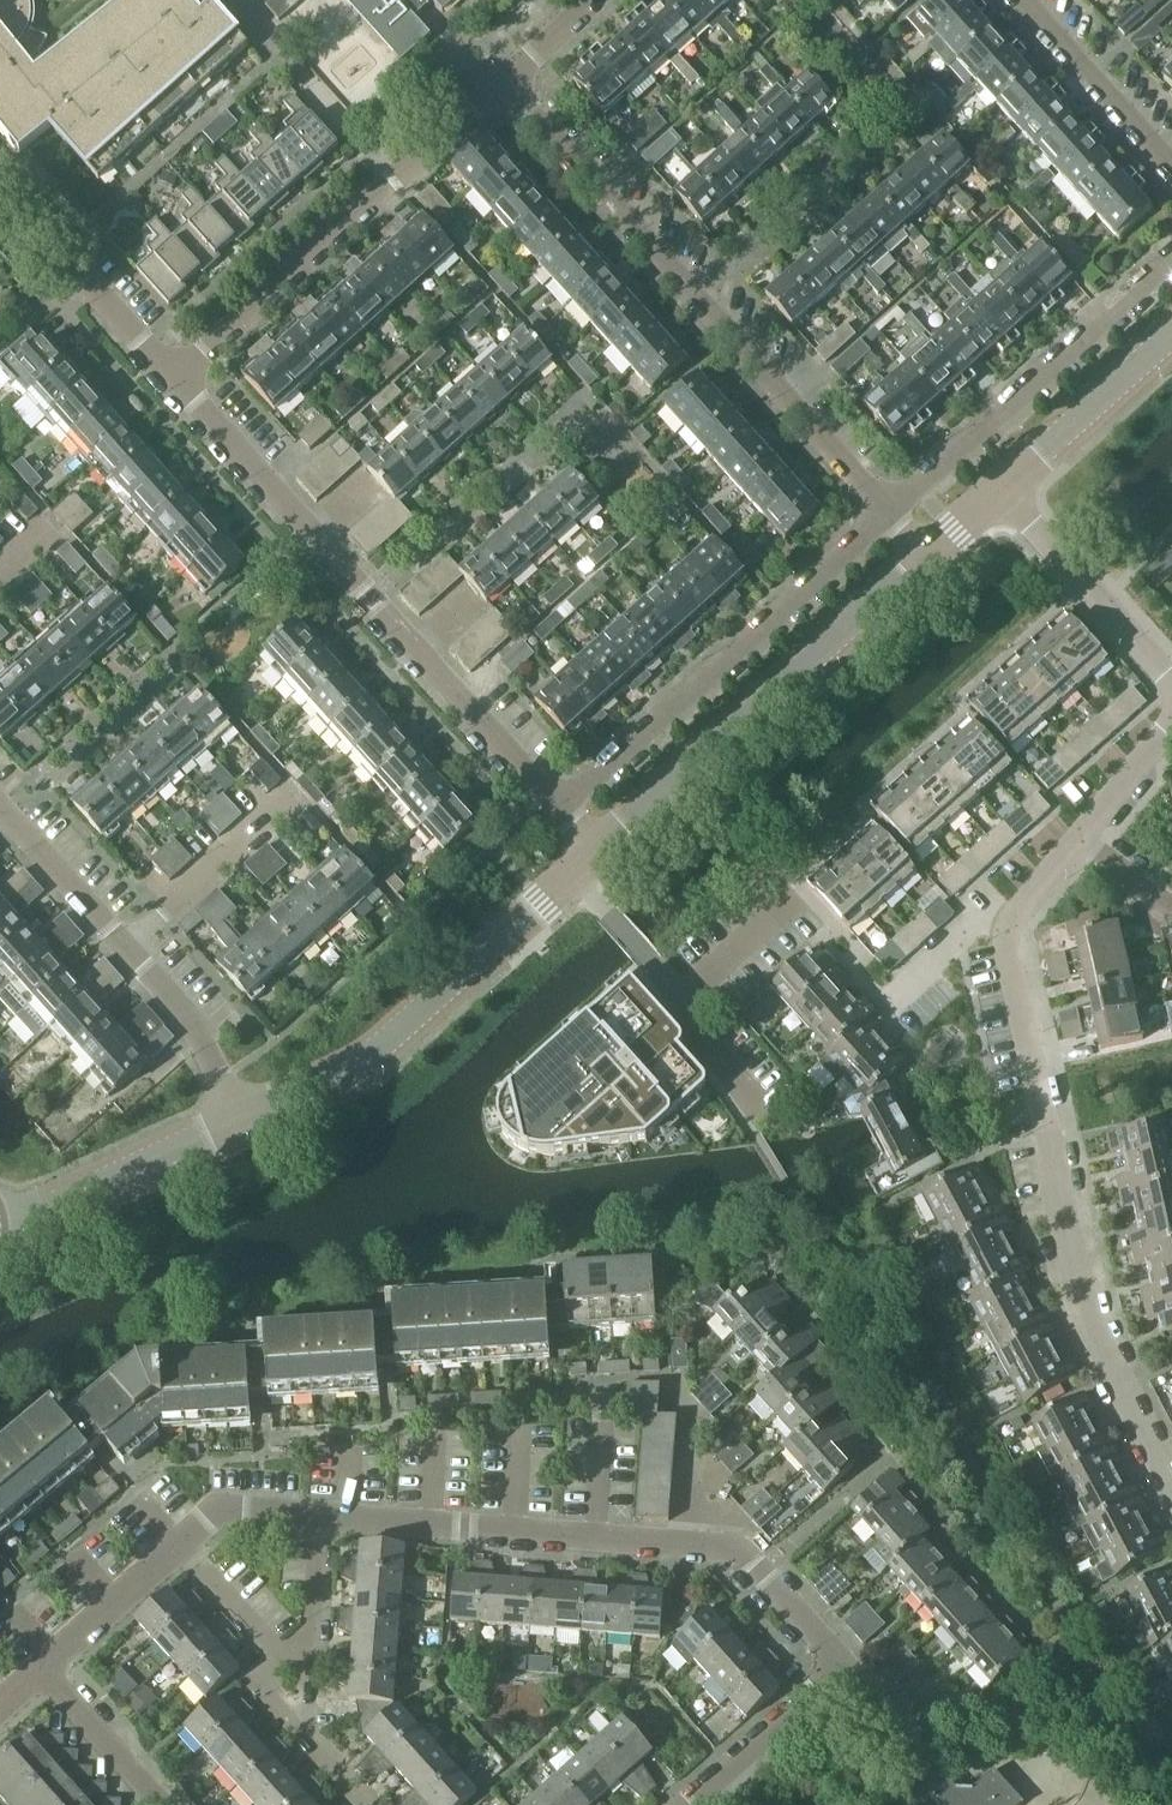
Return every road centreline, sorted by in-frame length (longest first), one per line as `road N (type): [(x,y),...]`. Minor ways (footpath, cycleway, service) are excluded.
road 1 (residential): [(1171,1481),(1097,1345),(1002,930)]
road 2 (residential): [(323,1513),(734,1550),(851,1668)]
road 3 (residential): [(889,516),(513,84)]
road 4 (residential): [(564,806),(178,384)]
road 5 (residential): [(178,384),(513,84)]
road 6 (residential): [(605,850),(932,562)]
road 7 (residential): [(564,806),(889,516)]
road 8 (residential): [(241,1119),(386,1054),(574,879)]
road 9 (residential): [(889,516),(1171,257)]
road 10 (residential): [(178,384),(0,188)]
road 11 (residential): [(0,1224),(241,1119)]
road 12 (residential): [(1171,680),(1005,494)]
road 13 (residential): [(117,939),(294,787)]
road 14 (residential): [(1005,494),(1171,344)]
road 15 (residential): [(241,1119),(222,1077),(117,939)]
road 16 (residential): [(1171,162),(1026,0)]
road 17 (residential): [(695,1804),(851,1668)]
road 18 (residential): [(165,1804),(44,1661)]
road 19 (residential): [(117,939),(0,806)]
road 20 (residential): [(44,1661),(175,1547)]
road 21 (residential): [(175,1547),(225,1503),(323,1513)]
road 22 (residential): [(798,891),(676,999)]
road 23 (residential): [(676,999),(574,879)]
road 24 (residential): [(886,1006),(980,924),(1002,930)]
road 25 (residential): [(272,1649),(175,1547)]
road 26 (residential): [(312,1652),(323,1513)]
road 27 (residential): [(1084,835),(1171,733)]
road 28 (residential): [(1002,930),(1084,835)]
road 29 (residential): [(513,84),(598,0)]

